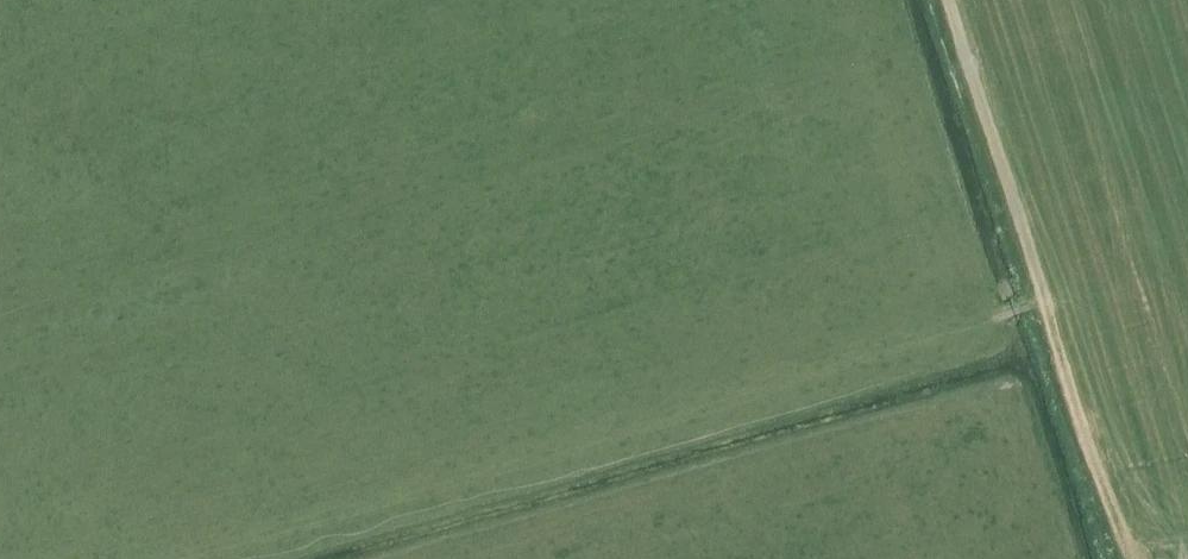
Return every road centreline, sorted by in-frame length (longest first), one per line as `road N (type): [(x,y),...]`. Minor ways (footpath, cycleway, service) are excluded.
road 1 (track): [(1139,558),(1120,532),(1076,413),(950,0)]

